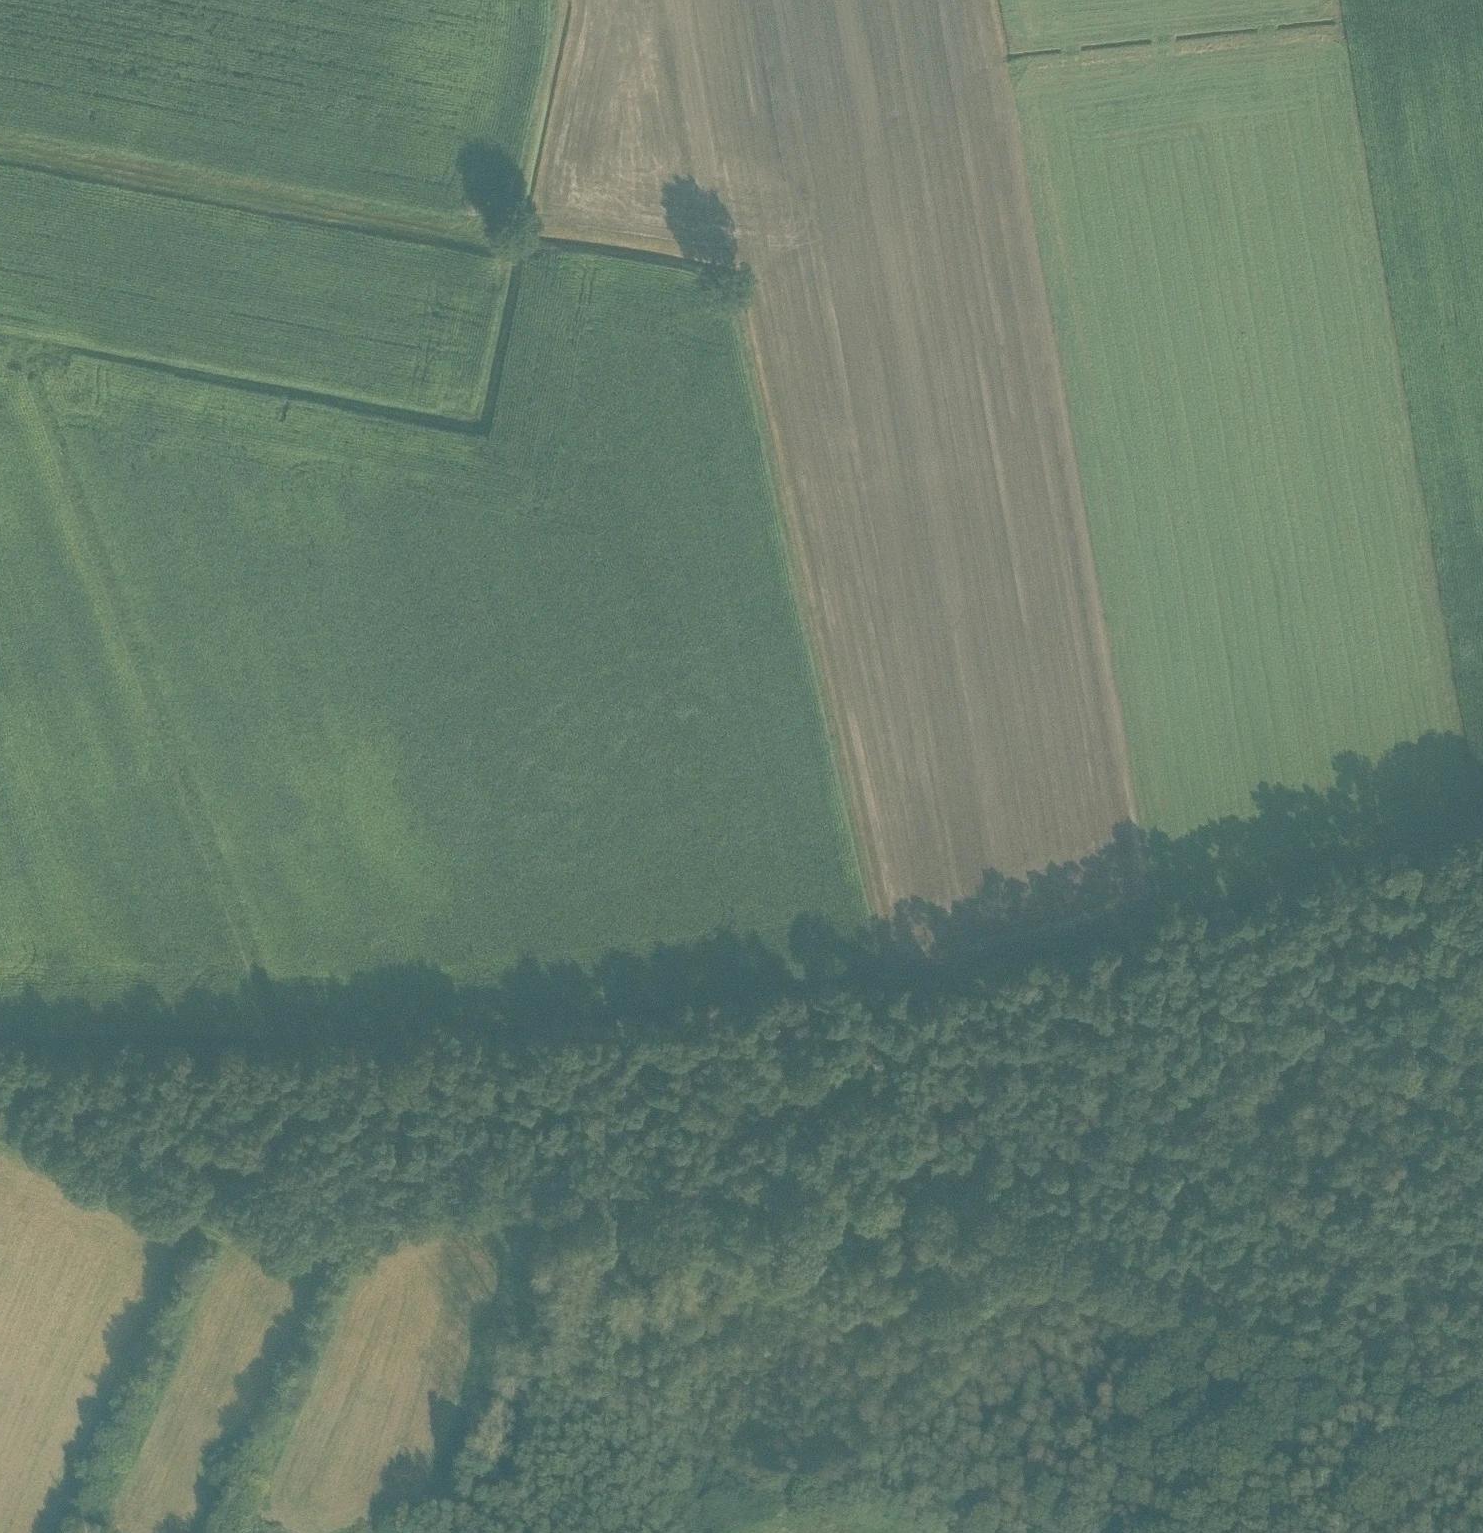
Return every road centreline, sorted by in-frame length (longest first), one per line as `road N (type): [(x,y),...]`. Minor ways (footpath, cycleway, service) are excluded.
road 1 (track): [(0,1127),(188,1209),(272,1220),(600,1193),(967,1186),(1197,1251),(1482,1410)]

